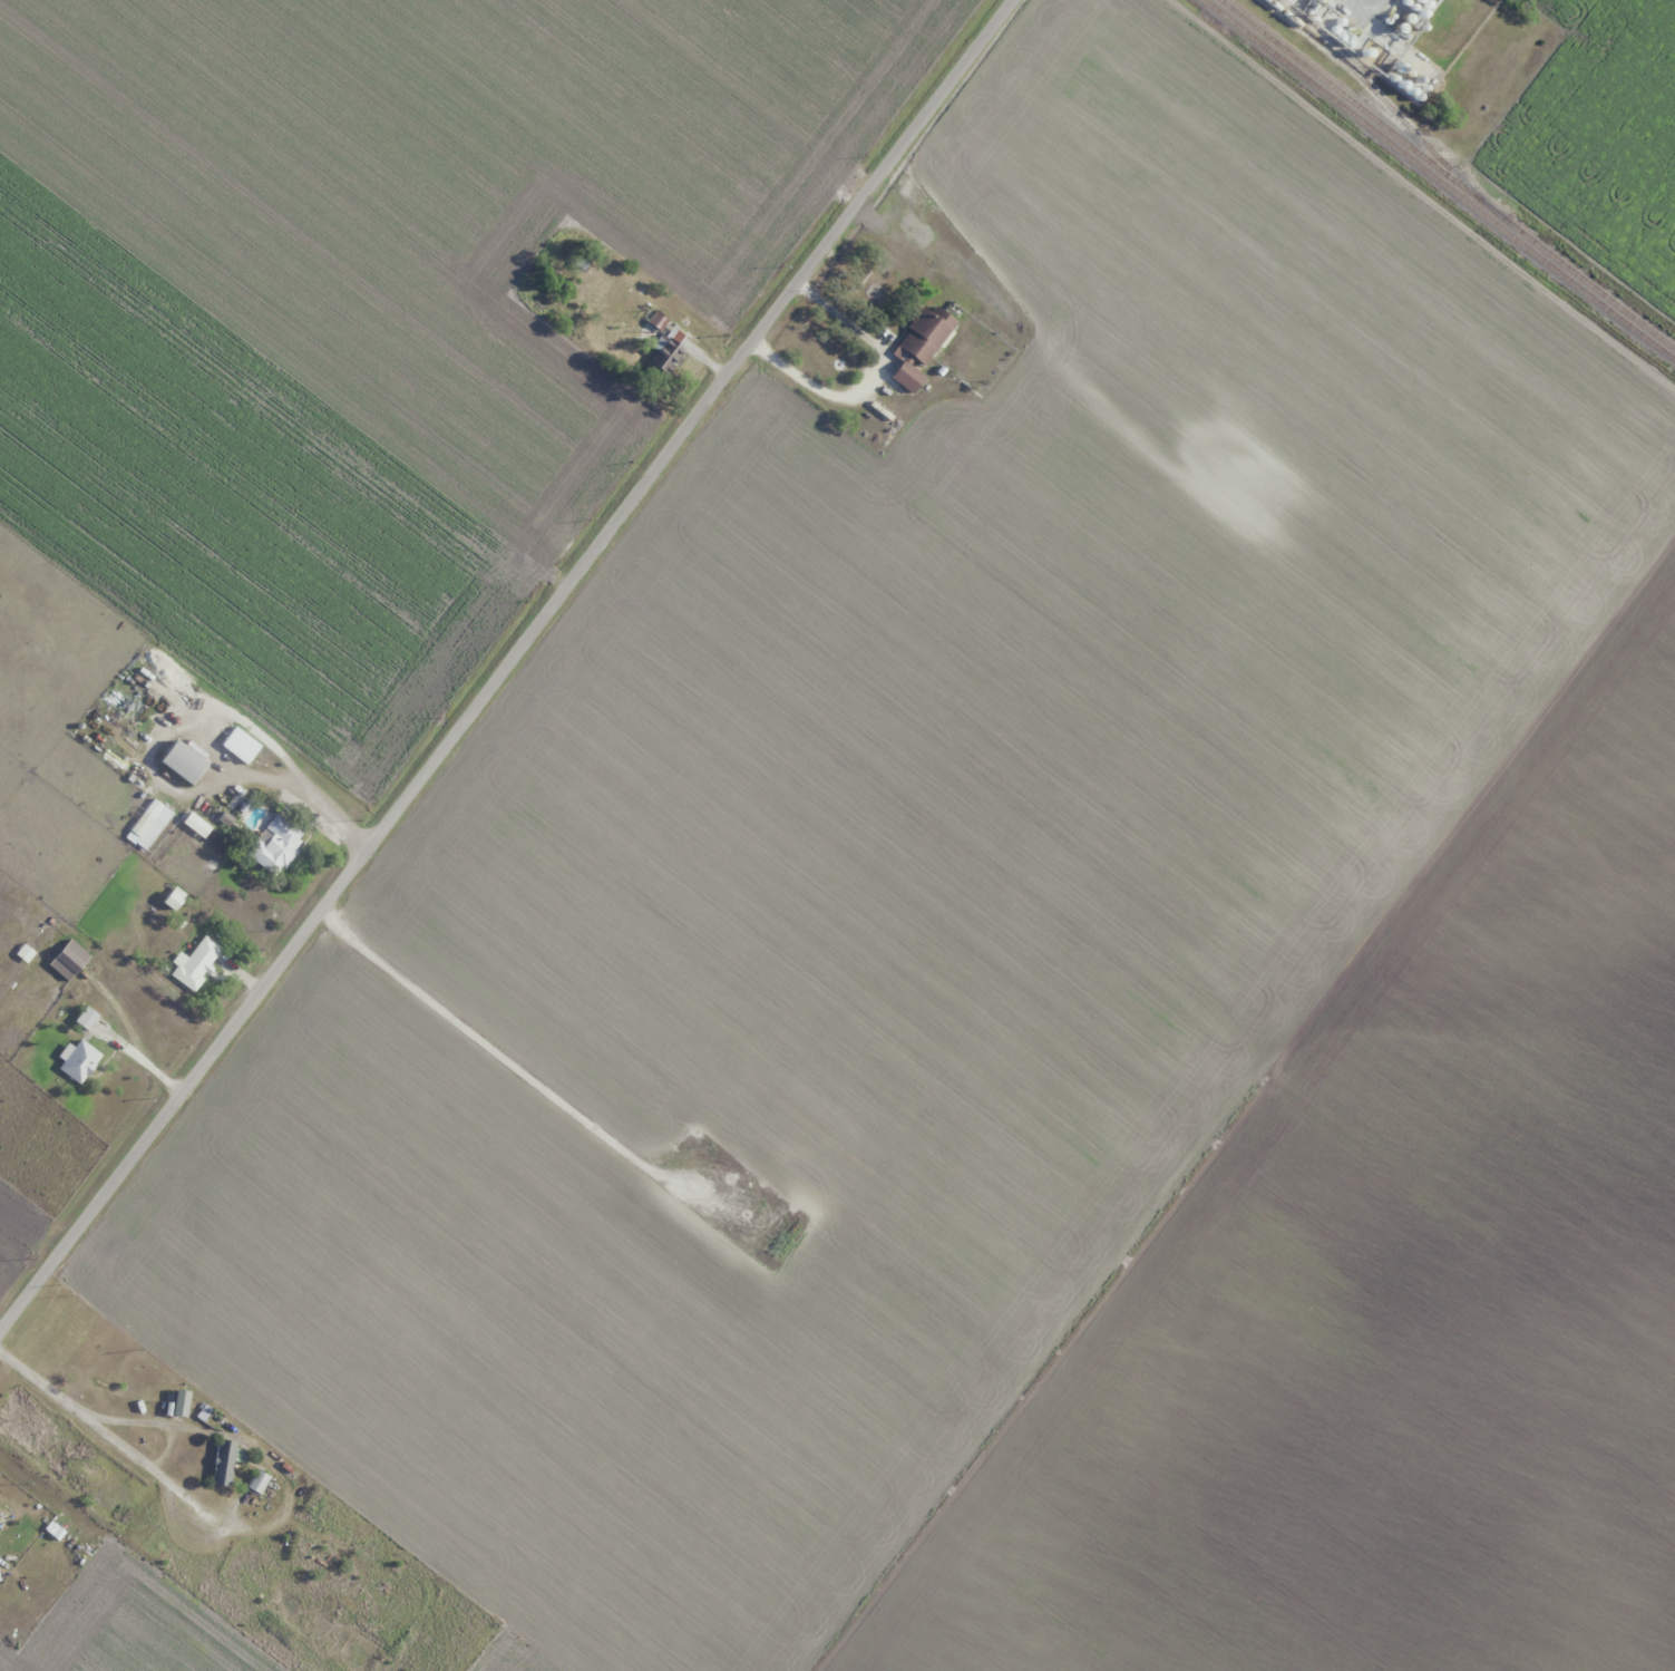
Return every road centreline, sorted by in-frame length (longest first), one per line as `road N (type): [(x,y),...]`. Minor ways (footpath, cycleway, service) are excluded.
road 1 (residential): [(0,1327),(935,118),(1018,0)]
road 2 (residential): [(1189,0),(1358,146)]

